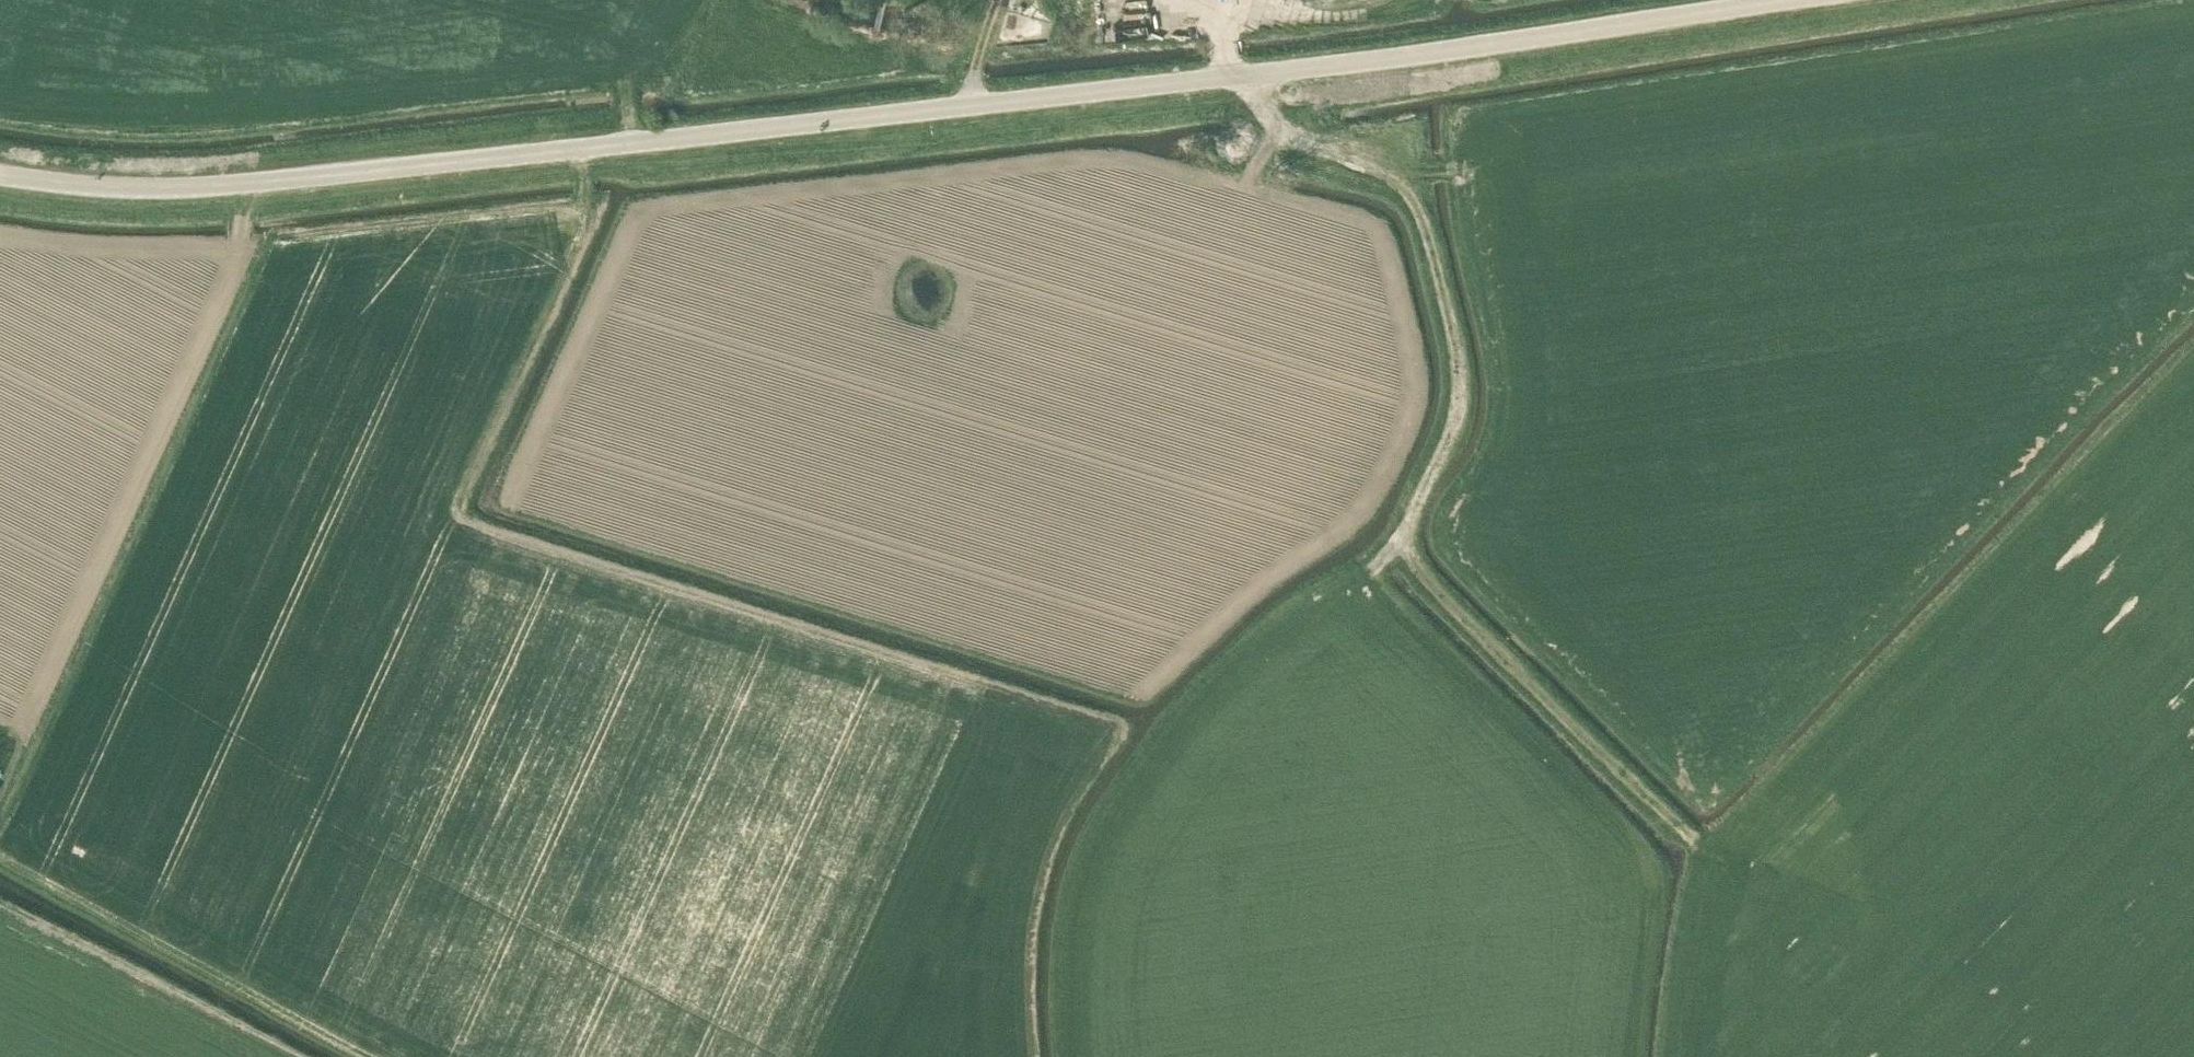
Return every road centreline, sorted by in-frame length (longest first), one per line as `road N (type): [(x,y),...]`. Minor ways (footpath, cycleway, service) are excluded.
road 1 (tertiary): [(0,175),(132,189),(271,180),(1387,60),(1783,0)]
road 2 (track): [(1694,842),(1411,560),(1406,530),(1413,505),(1471,430),(1464,334),(1425,203),(1329,156),(1240,77)]

